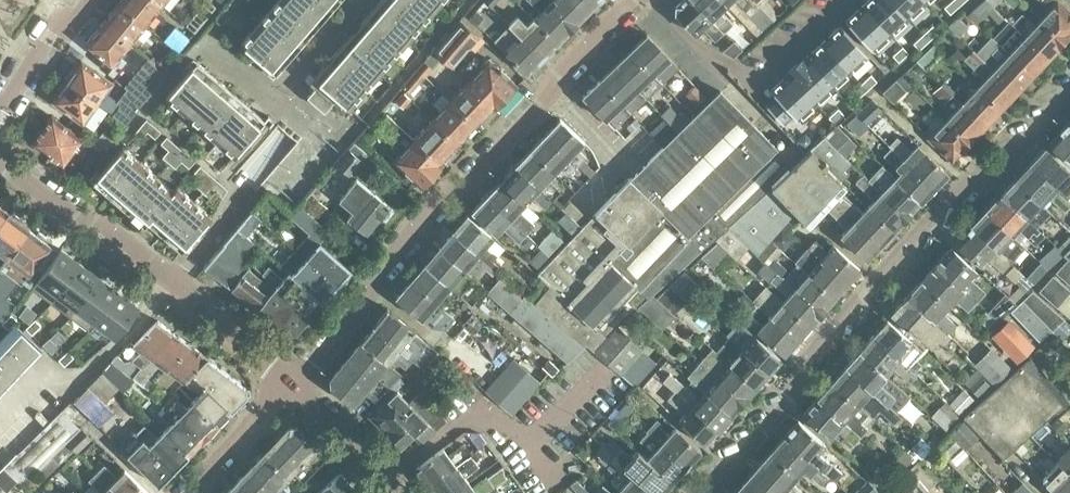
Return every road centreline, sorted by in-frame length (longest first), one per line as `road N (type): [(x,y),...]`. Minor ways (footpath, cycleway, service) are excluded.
road 1 (residential): [(1069,80),(687,492)]
road 2 (residential): [(292,382),(366,301),(372,276),(446,192),(468,186),(546,101),(551,78),(633,0)]
road 3 (residential): [(292,382),(0,157)]
road 4 (residential): [(389,488),(475,403),(528,457)]
road 5 (residential): [(292,382),(177,492)]
road 6 (residential): [(389,488),(292,382)]
road 7 (residential): [(0,113),(85,0)]

